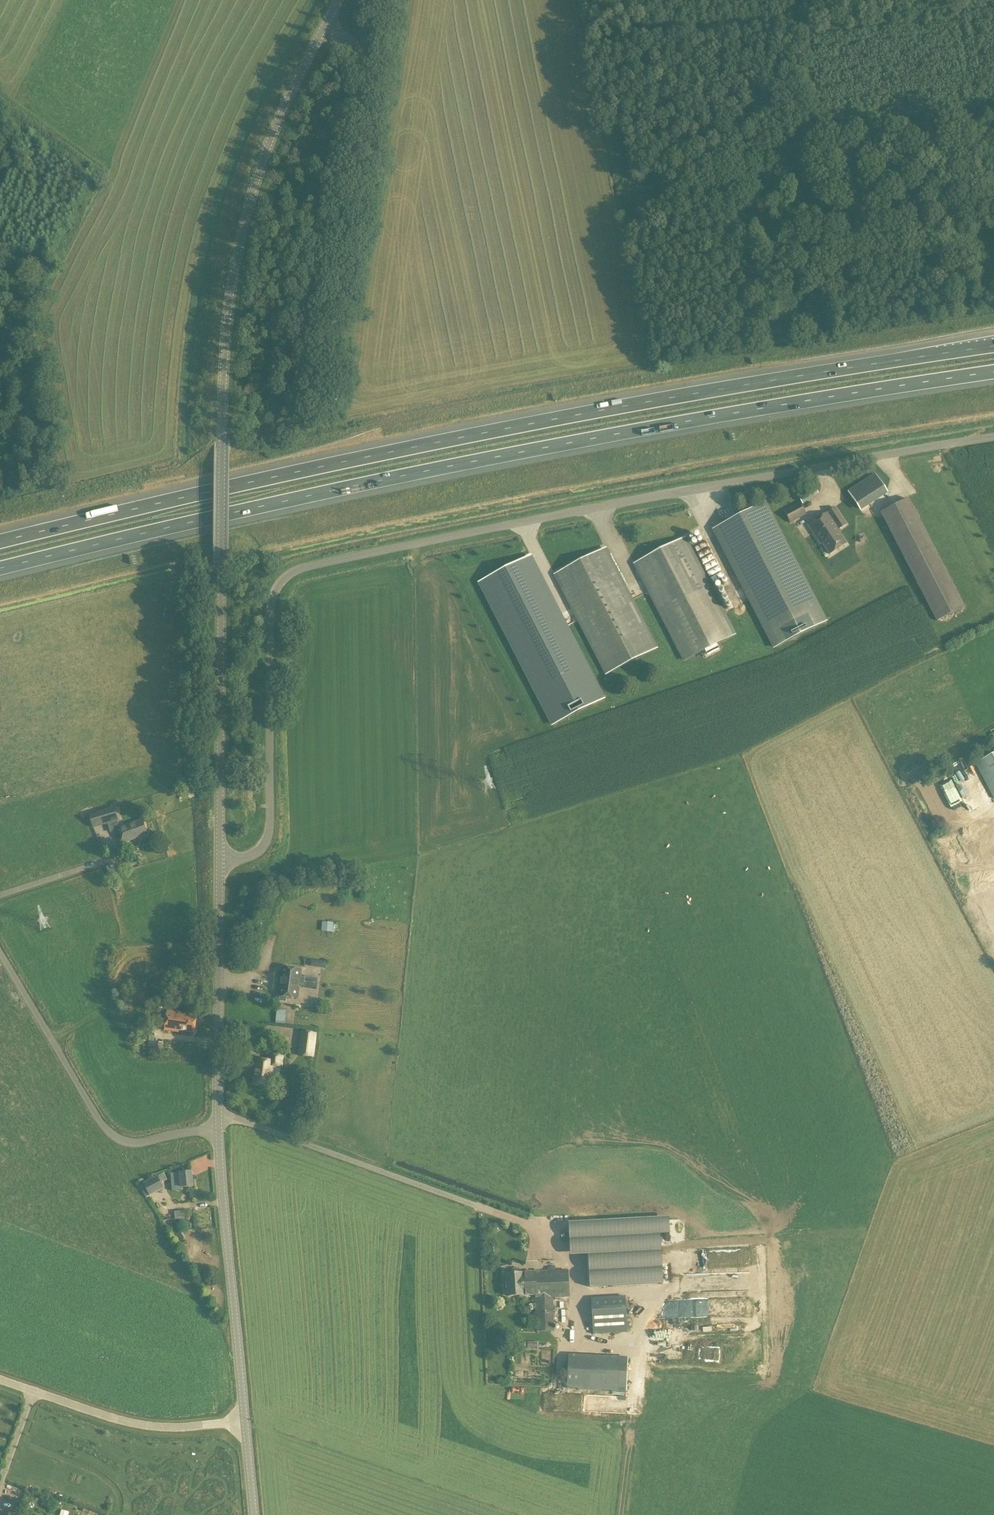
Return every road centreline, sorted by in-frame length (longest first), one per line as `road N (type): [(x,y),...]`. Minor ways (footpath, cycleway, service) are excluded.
road 1 (unclassified): [(993,437),(613,504),(295,571),(276,587),(270,615),(267,838),(250,856),(219,860)]
road 2 (motorway): [(993,346),(604,410),(0,542)]
road 3 (motorway): [(0,569),(604,436),(993,374)]
road 4 (tertiary): [(219,860),(222,440),(231,287),(266,149),(327,23)]
road 5 (track): [(182,448),(191,325),(214,216),(253,113),(314,0)]
road 6 (unclassified): [(319,411),(368,66),(354,42),(327,23)]
road 7 (track): [(218,1115),(525,1224)]
road 8 (unclassified): [(219,1125),(138,1143),(110,1134),(0,955)]
road 9 (tertiary): [(245,1420),(219,1125)]
road 10 (tertiary): [(219,1125),(219,860)]
road 11 (unclassified): [(245,1420),(149,1426),(0,1379)]

